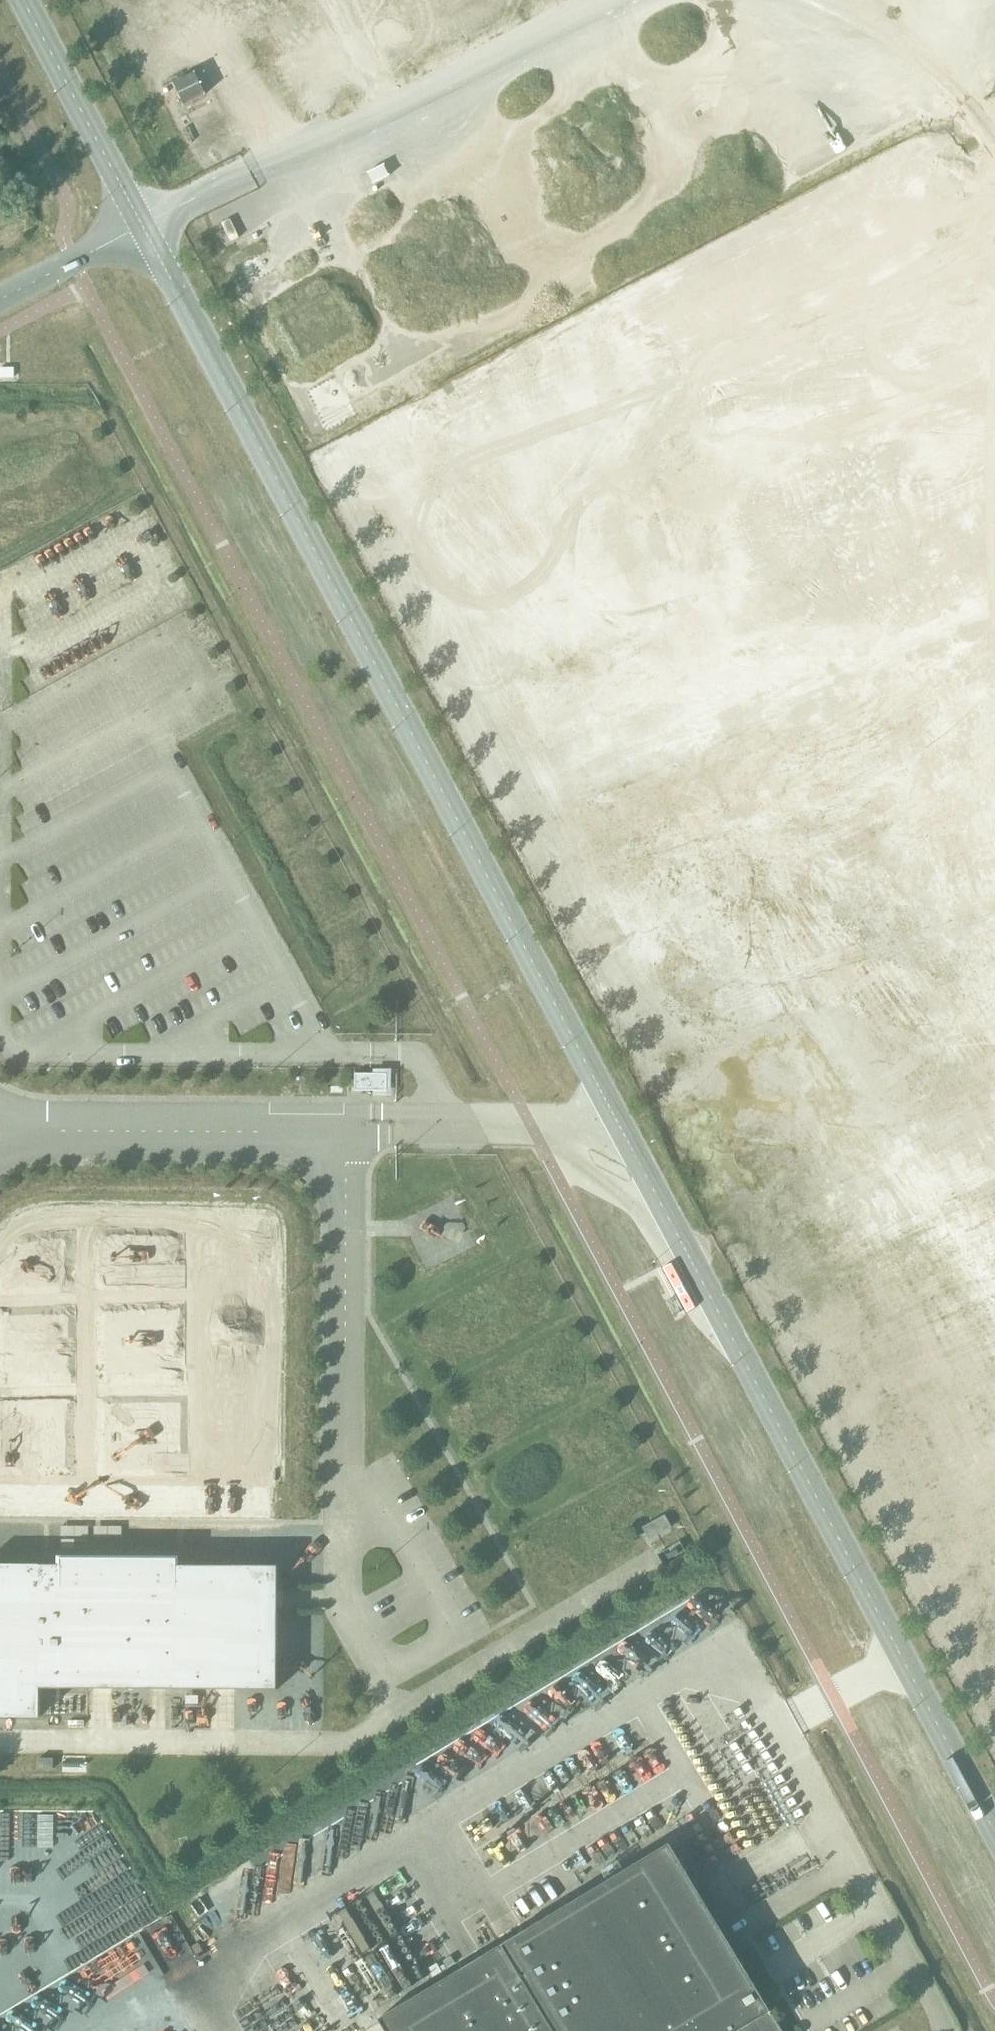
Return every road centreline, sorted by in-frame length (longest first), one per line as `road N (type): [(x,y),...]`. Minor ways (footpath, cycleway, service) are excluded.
road 1 (unclassified): [(994,1831),(142,220)]
road 2 (unclassified): [(22,0),(142,220)]
road 3 (unclassified): [(0,303),(142,220)]

